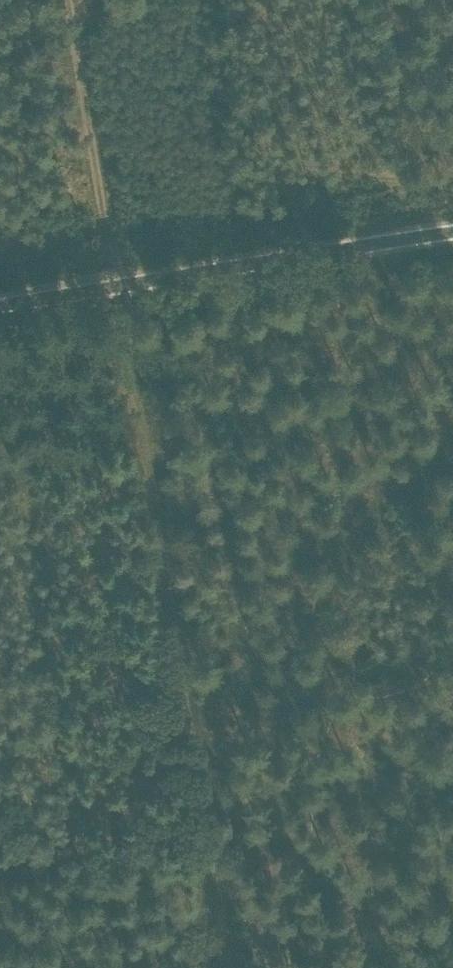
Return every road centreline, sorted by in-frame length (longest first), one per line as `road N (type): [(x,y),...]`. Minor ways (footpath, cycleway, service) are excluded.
road 1 (unclassified): [(452,233),(0,306)]

